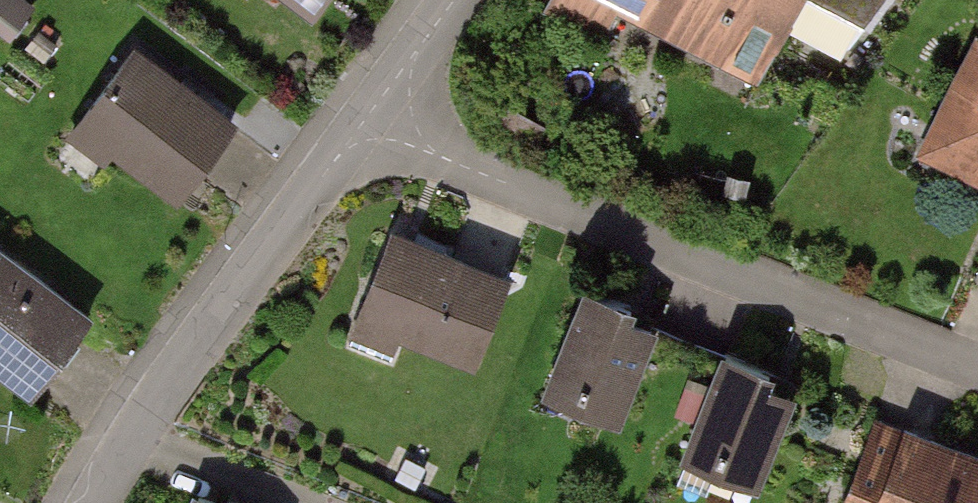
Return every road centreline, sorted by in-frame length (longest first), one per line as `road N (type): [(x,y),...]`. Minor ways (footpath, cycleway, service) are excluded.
road 1 (residential): [(389,116),(437,156),(977,364)]
road 2 (residential): [(89,502),(339,155),(389,116)]
road 3 (residential): [(389,116),(415,52),(454,0)]

